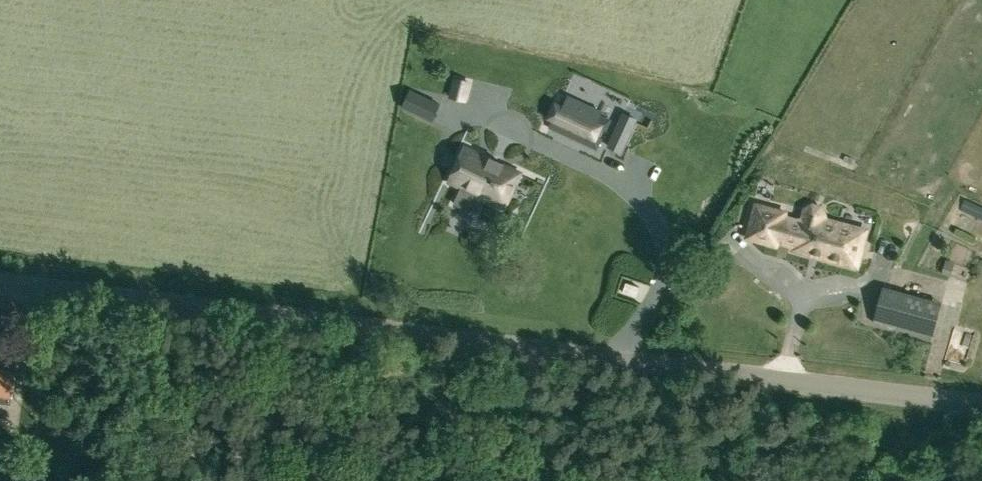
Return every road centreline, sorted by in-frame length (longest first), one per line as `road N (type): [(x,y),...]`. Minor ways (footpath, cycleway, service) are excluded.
road 1 (unclassified): [(981,410),(0,284)]

